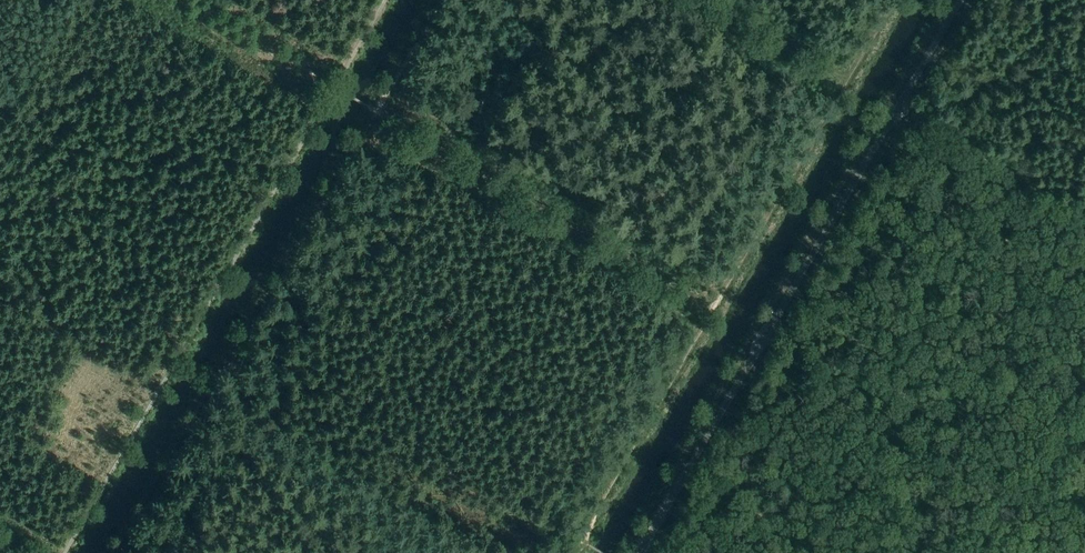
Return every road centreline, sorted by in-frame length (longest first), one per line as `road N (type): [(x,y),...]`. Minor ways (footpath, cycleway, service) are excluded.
road 1 (unclassified): [(960,0),(641,552)]
road 2 (track): [(116,552),(374,110)]
road 3 (track): [(898,0),(720,306)]
road 4 (track): [(720,306),(587,545)]
road 5 (track): [(374,110),(438,0)]

